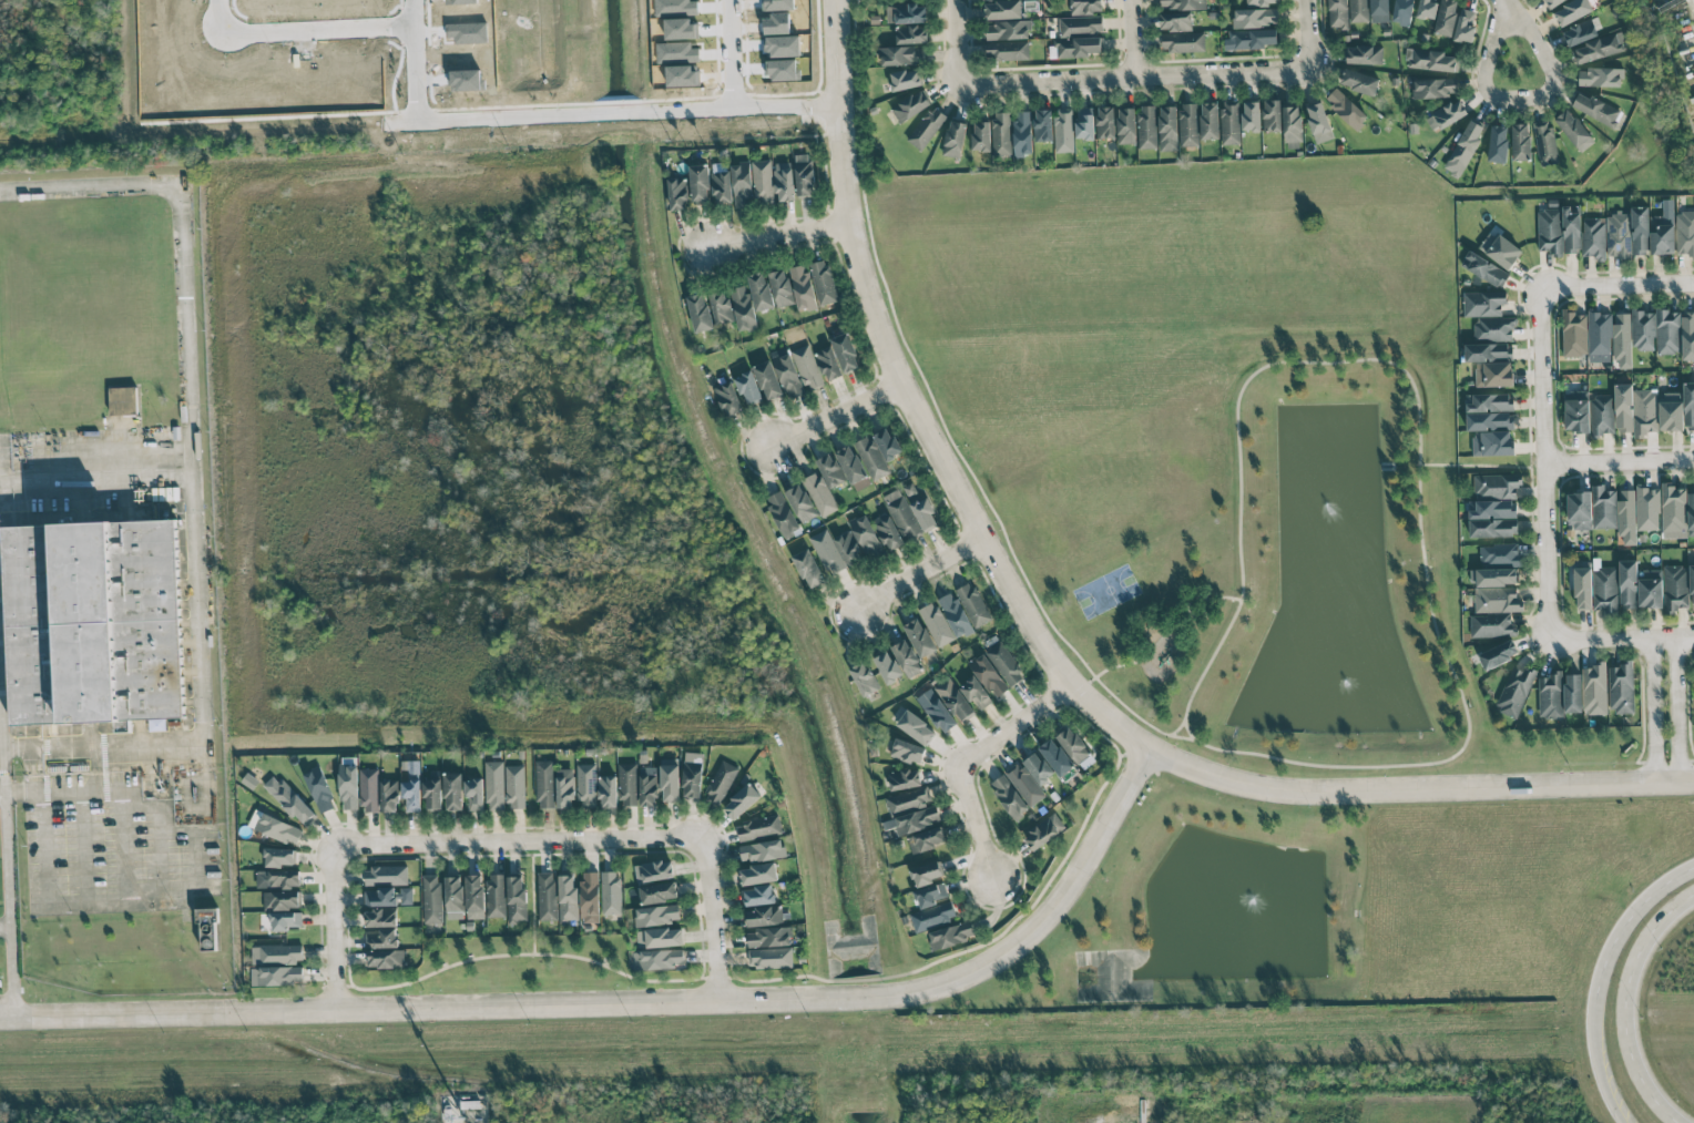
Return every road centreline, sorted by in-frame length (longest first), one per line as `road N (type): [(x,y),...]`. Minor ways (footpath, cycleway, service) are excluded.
road 1 (residential): [(836,0),(851,221),(898,379),(981,540),(1068,685),(1089,706),(1185,767),(1296,793),(1693,782)]
road 2 (residential): [(1145,748),(1053,910),(998,957),(926,988),(875,997),(0,1018)]
road 3 (residential): [(840,106),(419,126)]
road 4 (residential): [(331,841),(704,836)]
road 5 (residential): [(1553,630),(1545,602),(1542,288)]
road 6 (residential): [(965,85),(1307,67)]
road 7 (primary): [(1679,1122),(1662,1114),(1636,1071),(1625,997),(1646,941),(1693,895)]
road 8 (residential): [(1507,0),(1549,65),(1552,85),(1541,99),(1490,96),(1482,76),(1501,0)]
road 9 (residential): [(992,879),(960,765),(1068,685)]
road 10 (residential): [(217,0),(227,34),(244,40),(414,31)]
road 11 (primary): [(1693,861),(1645,891),(1610,932),(1591,993)]
road 12 (residential): [(335,1011),(331,841)]
road 13 (residential): [(704,836),(720,1000)]
road 14 (residential): [(1693,283),(1542,288)]
road 15 (residential): [(851,221),(707,253)]
road 16 (residential): [(1649,637),(1653,784)]
road 17 (residential): [(1680,783),(1678,636)]
road 18 (residential): [(1547,460),(1693,457)]
road 19 (residential): [(1693,636),(1579,639),(1553,630)]
road 20 (residential): [(981,540),(860,606)]
road 21 (residential): [(898,379),(775,441)]
road 22 (primary): [(1591,993),(1588,1040),(1621,1122)]

